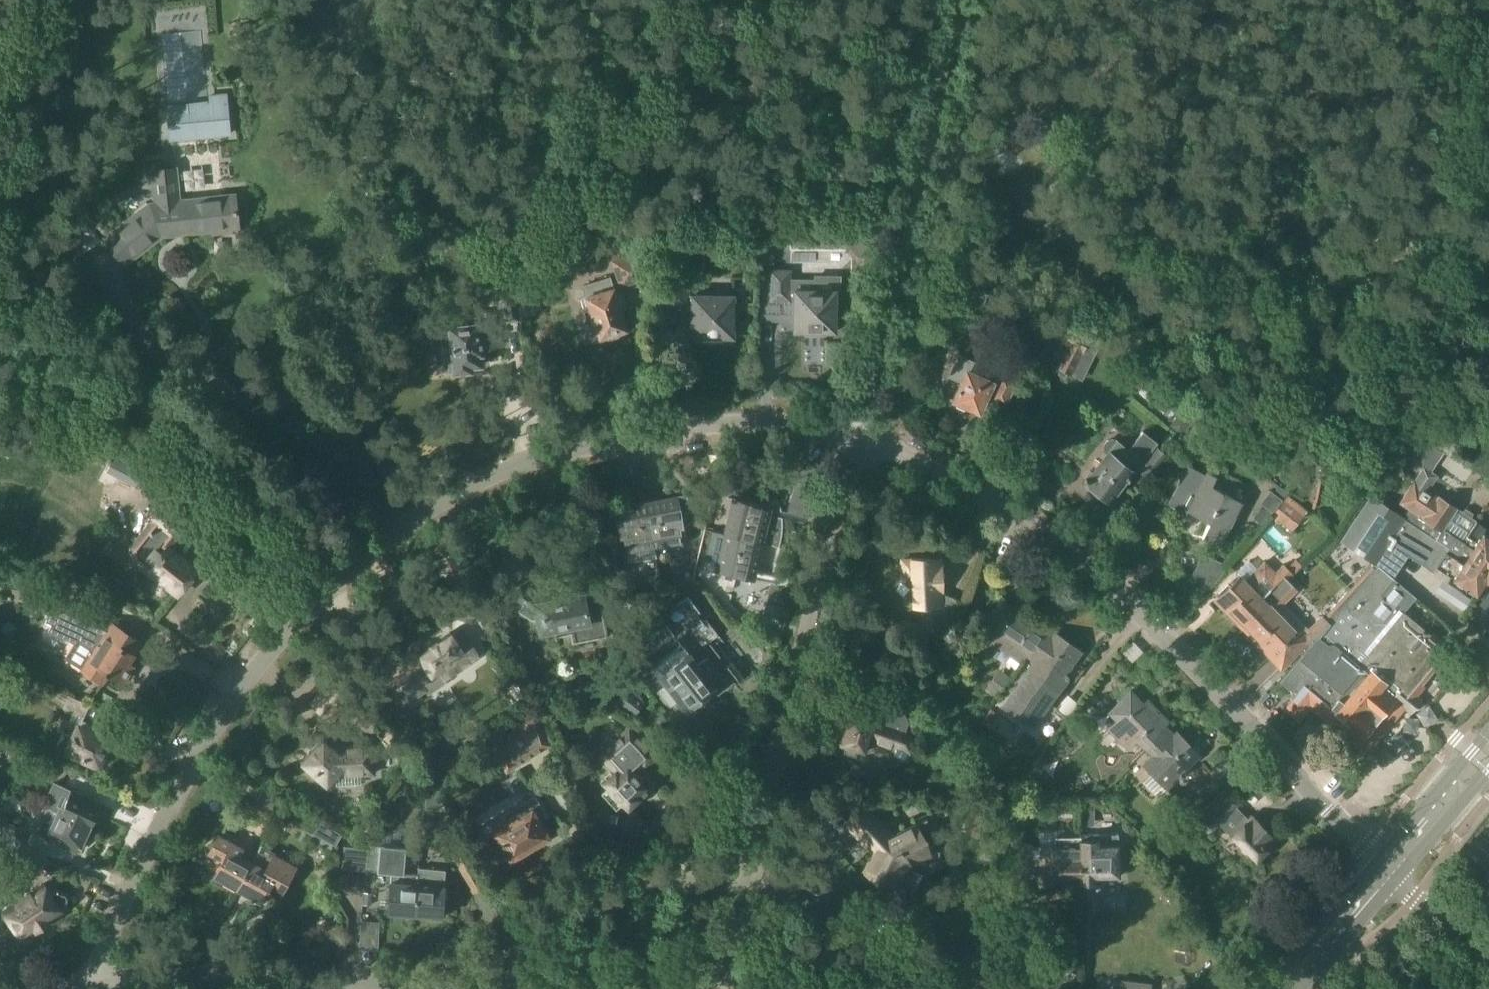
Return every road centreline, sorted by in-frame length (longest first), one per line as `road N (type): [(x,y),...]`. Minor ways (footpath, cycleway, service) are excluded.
road 1 (residential): [(103,986),(108,941),(215,728),(292,624),(378,542),(567,450),(799,421),(856,436)]
road 2 (residential): [(1378,859),(1160,629),(1058,548),(933,469),(856,436)]
road 3 (residential): [(748,880),(856,436)]
road 4 (track): [(856,436),(926,139)]
road 5 (residential): [(489,988),(532,933),(600,896),(685,878),(748,880)]
road 6 (unclassified): [(383,988),(237,978),(103,986)]
road 7 (residential): [(748,880),(812,898),(874,930),(944,988)]
road 8 (secondary): [(1378,859),(1268,988)]
road 9 (secondary): [(1488,731),(1378,859)]
road 10 (secondary): [(1299,988),(1397,880)]
road 11 (secondary): [(1397,880),(1488,771)]
road 12 (track): [(953,0),(926,139)]

